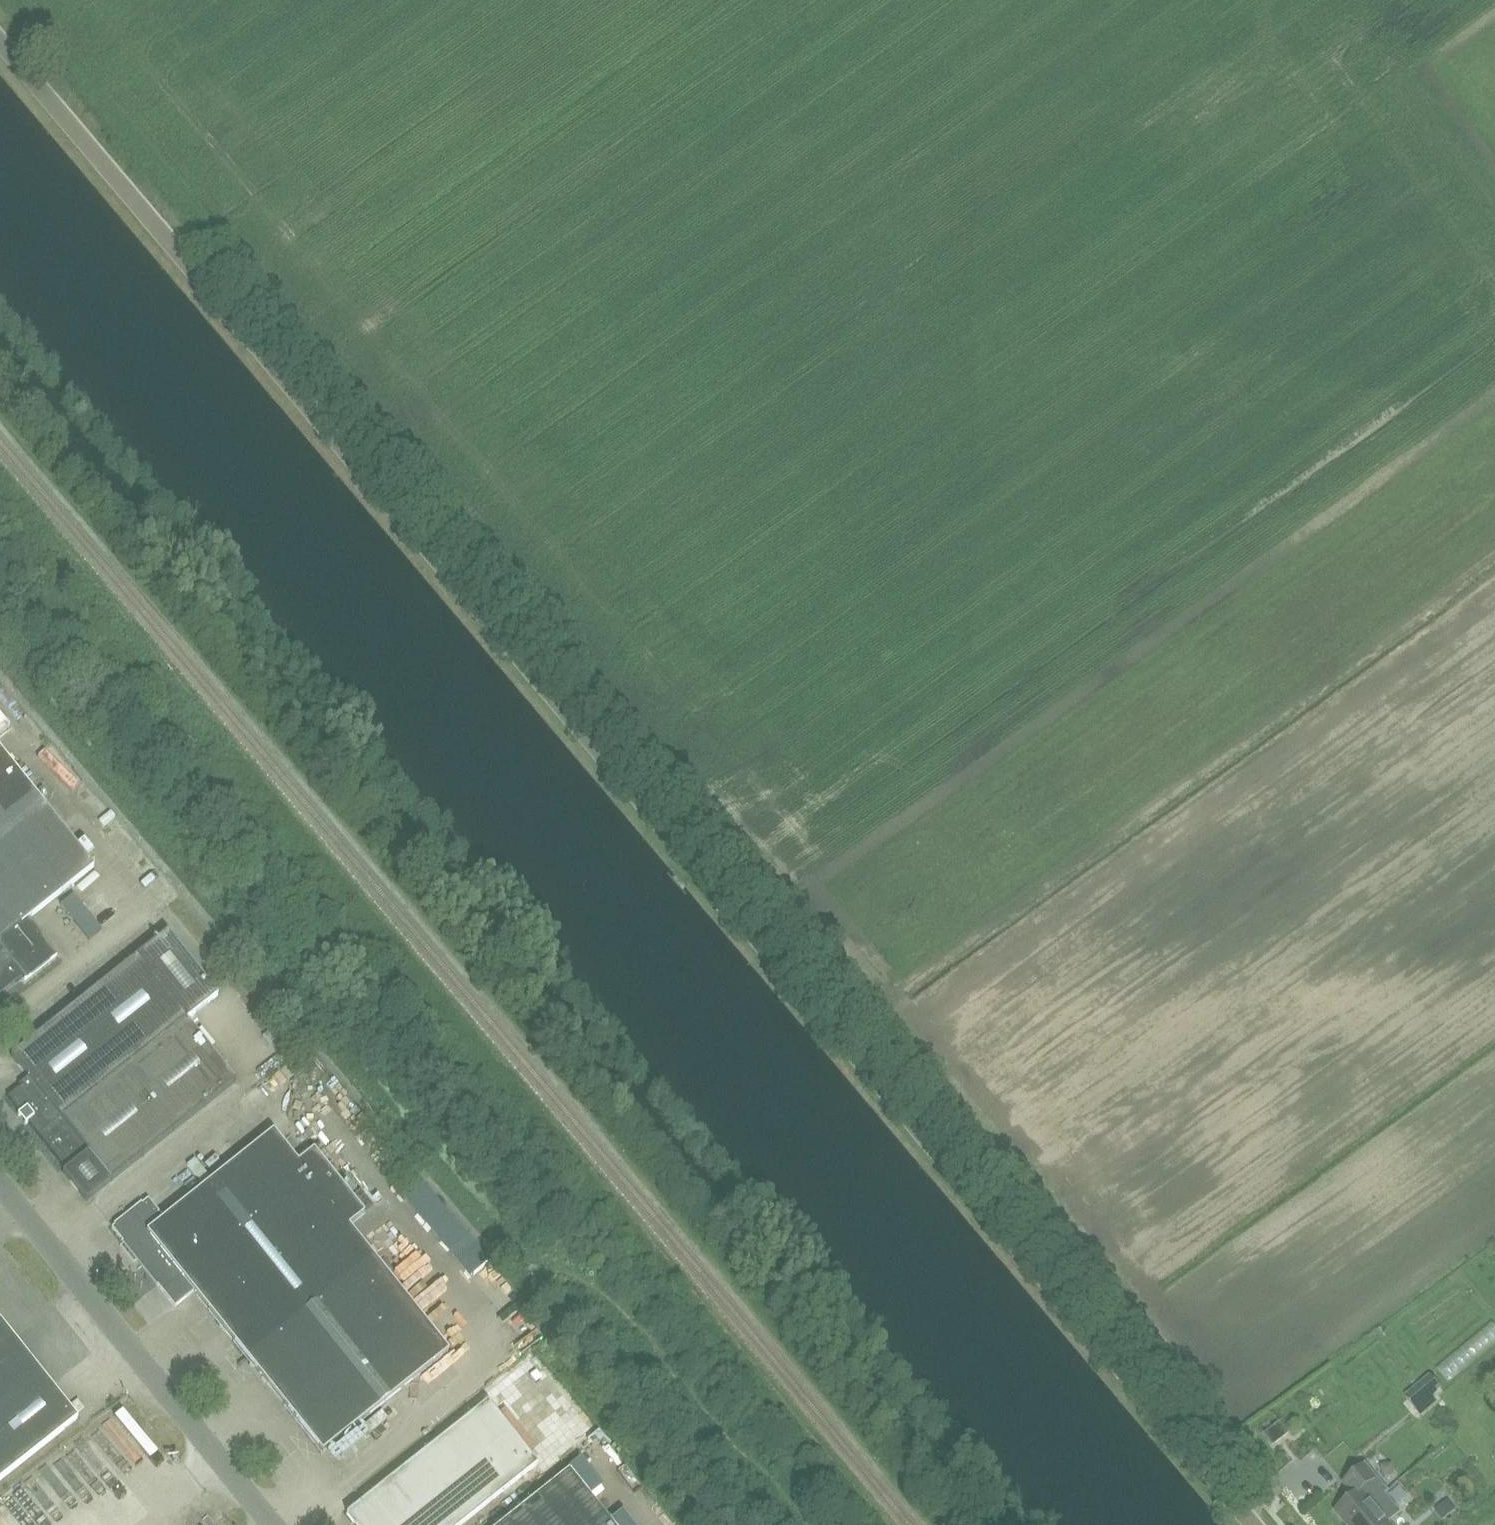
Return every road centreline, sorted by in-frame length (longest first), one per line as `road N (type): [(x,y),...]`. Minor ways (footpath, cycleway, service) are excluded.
road 1 (unclassified): [(1252,1524),(0,43)]
road 2 (unclassified): [(0,1185),(272,1524)]

